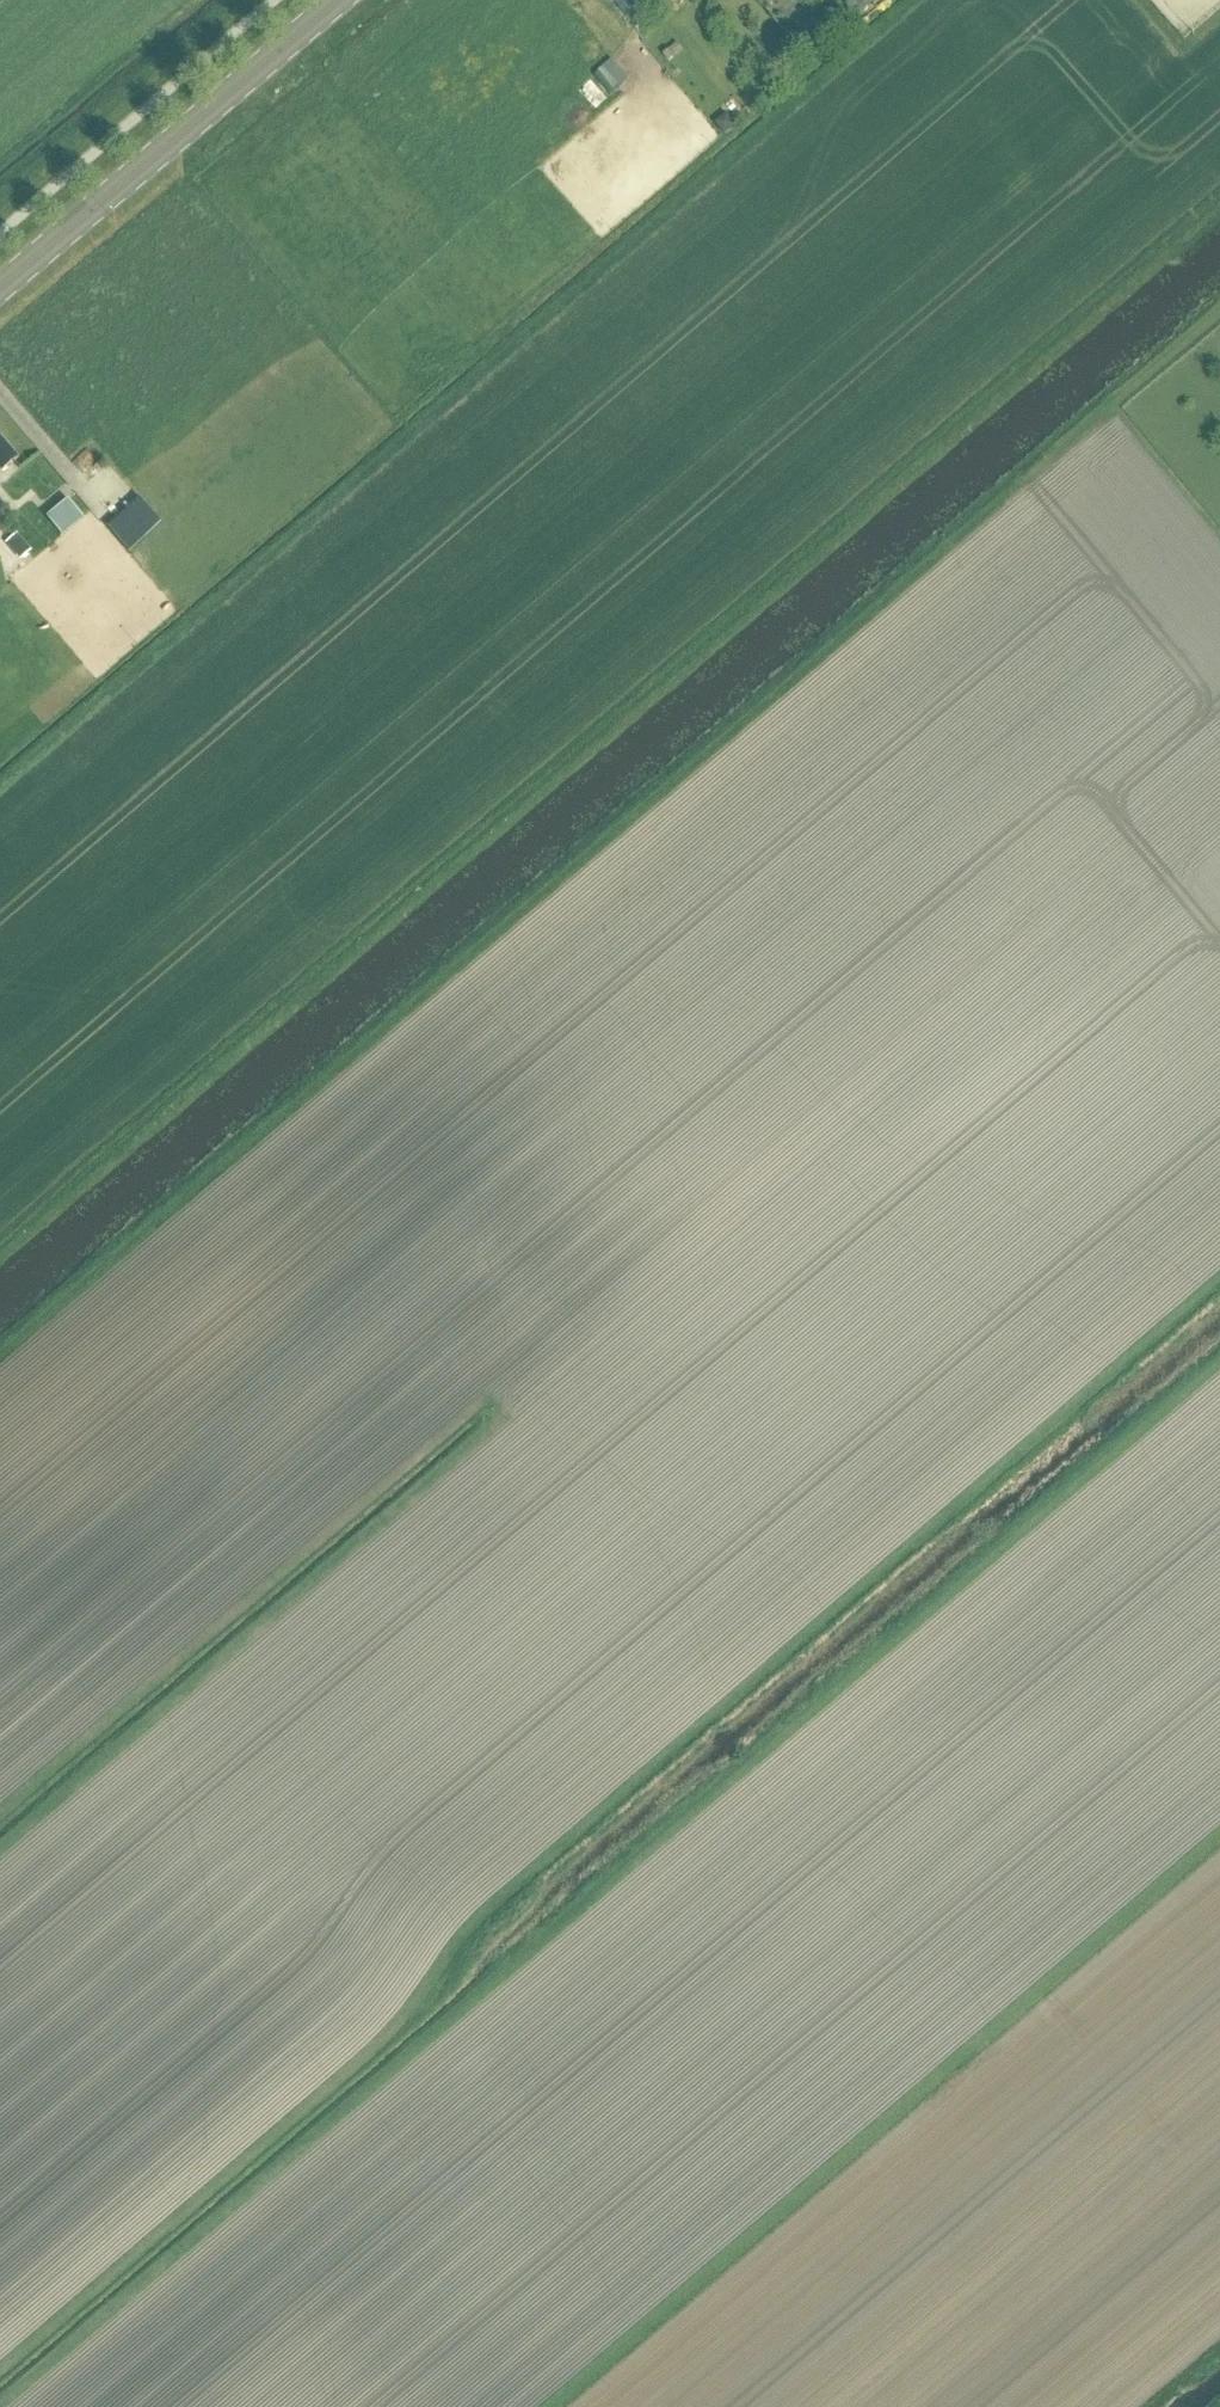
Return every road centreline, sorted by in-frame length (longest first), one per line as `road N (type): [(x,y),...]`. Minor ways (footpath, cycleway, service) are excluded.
road 1 (track): [(1219,311),(0,1352)]
road 2 (tertiary): [(0,292),(344,0)]

